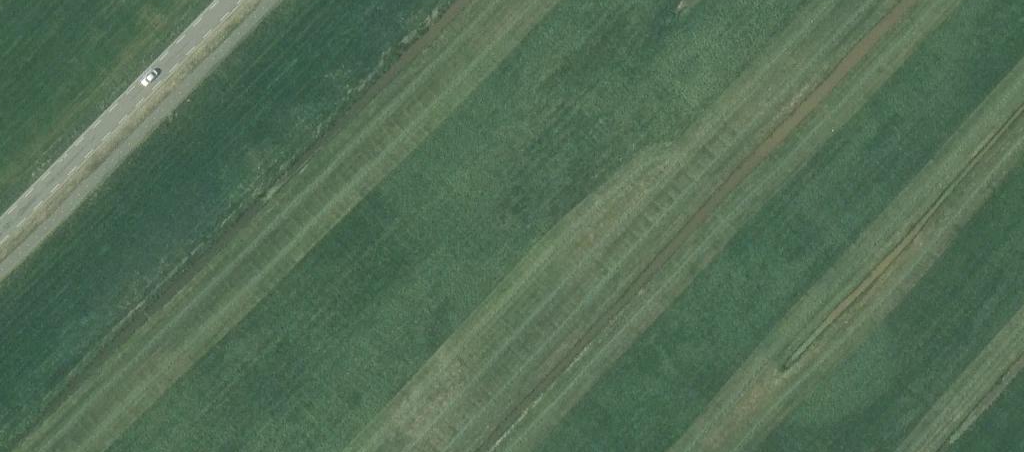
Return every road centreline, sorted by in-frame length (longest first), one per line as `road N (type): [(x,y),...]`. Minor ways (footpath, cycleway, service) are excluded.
road 1 (unclassified): [(0,229),(226,0)]

